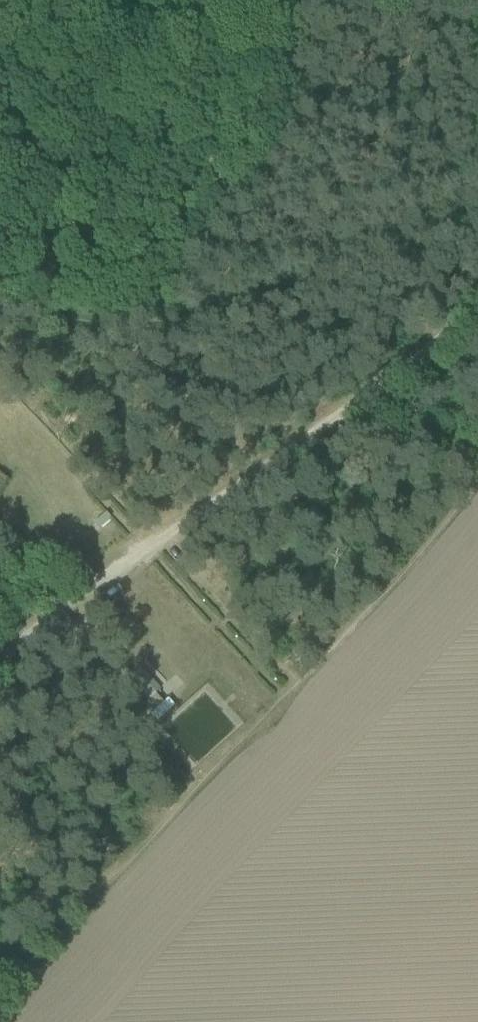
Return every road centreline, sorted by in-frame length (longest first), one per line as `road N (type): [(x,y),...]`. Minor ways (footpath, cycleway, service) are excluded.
road 1 (track): [(477,473),(305,678),(0,1012)]
road 2 (track): [(477,246),(445,318),(0,655)]
road 3 (track): [(0,273),(157,304),(363,218),(477,184)]

